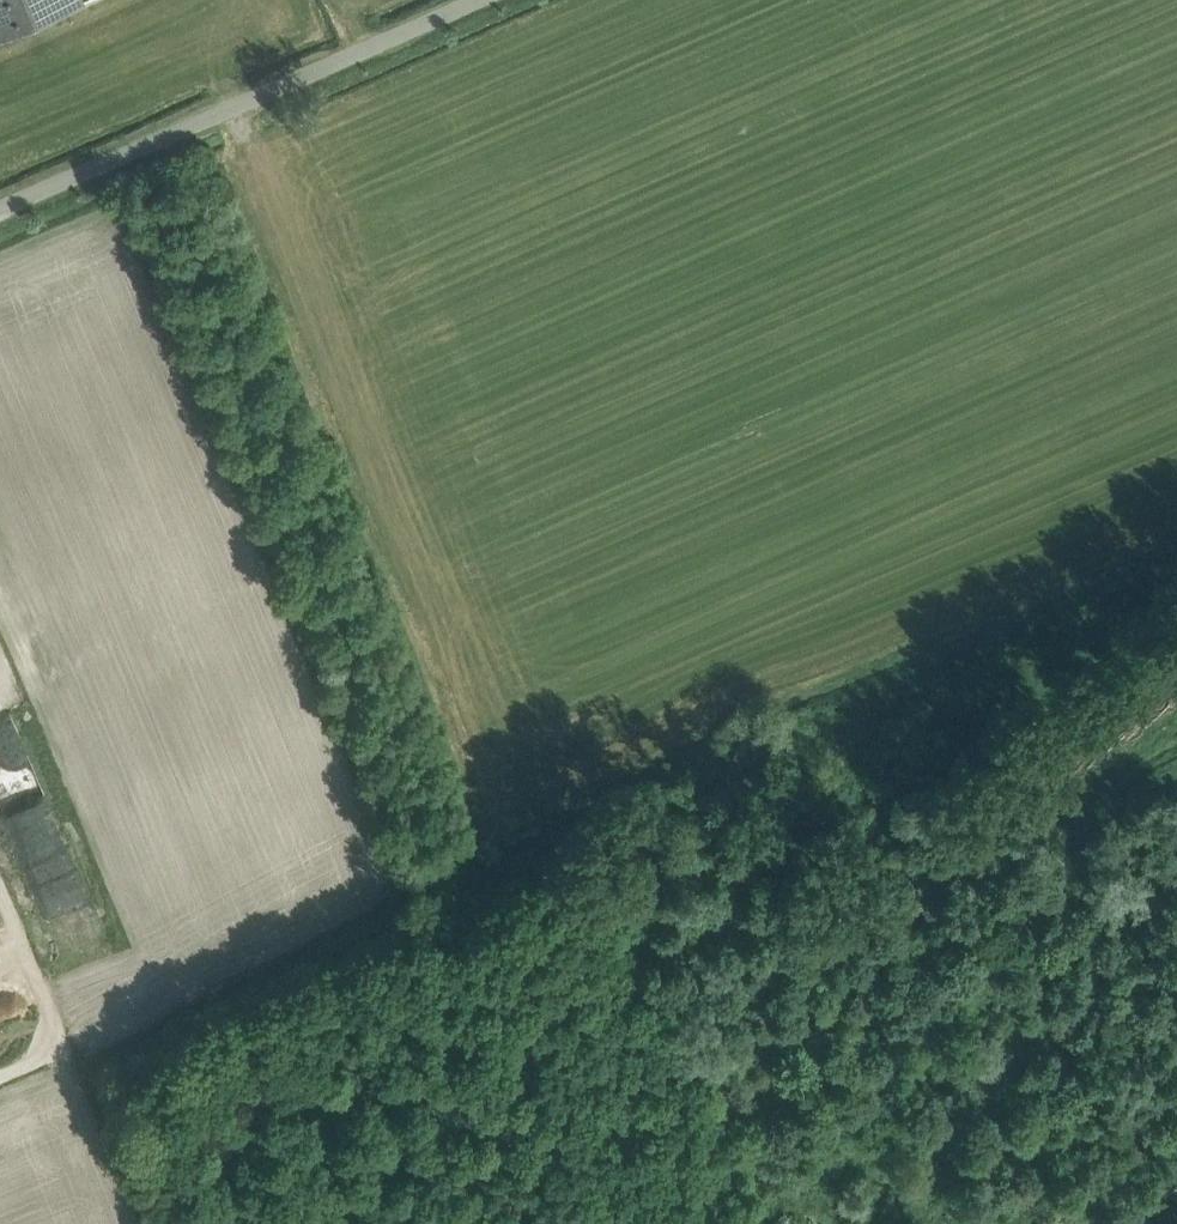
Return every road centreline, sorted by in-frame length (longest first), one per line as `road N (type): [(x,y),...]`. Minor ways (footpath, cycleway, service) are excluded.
road 1 (unclassified): [(0,203),(470,0)]
road 2 (track): [(0,1081),(58,1056),(0,909)]

